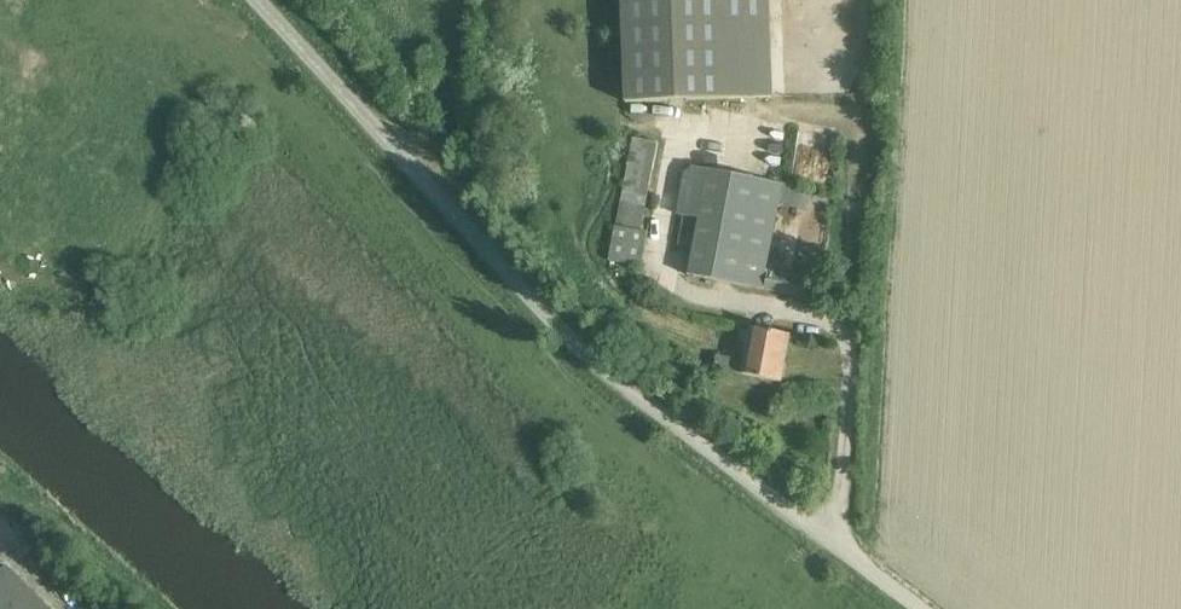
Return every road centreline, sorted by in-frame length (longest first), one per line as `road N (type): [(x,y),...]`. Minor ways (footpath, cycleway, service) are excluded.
road 1 (unclassified): [(922,608),(625,386),(554,323),(258,0)]

